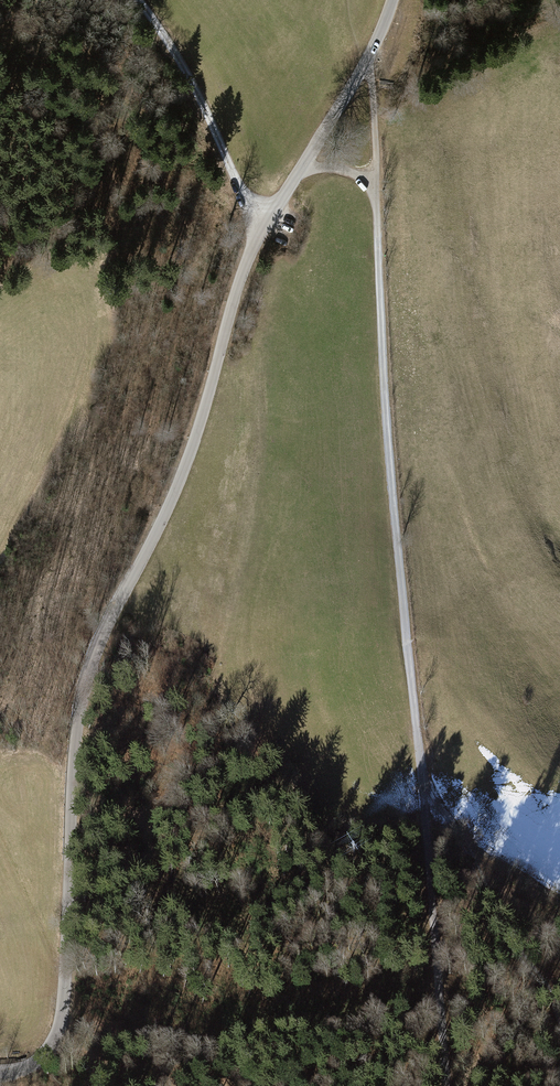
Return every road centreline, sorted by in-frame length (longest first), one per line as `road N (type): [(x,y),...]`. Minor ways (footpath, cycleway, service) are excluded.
road 1 (unclassified): [(393,0),(365,66),(249,257),(182,473),(87,678),(58,1032),(35,1064),(0,1074)]
road 2 (track): [(377,181),(391,487),(425,798)]
road 3 (track): [(425,798),(443,1085)]
road 4 (track): [(135,0),(190,82),(249,207),(268,218)]
road 5 (track): [(425,798),(469,841),(559,905)]

